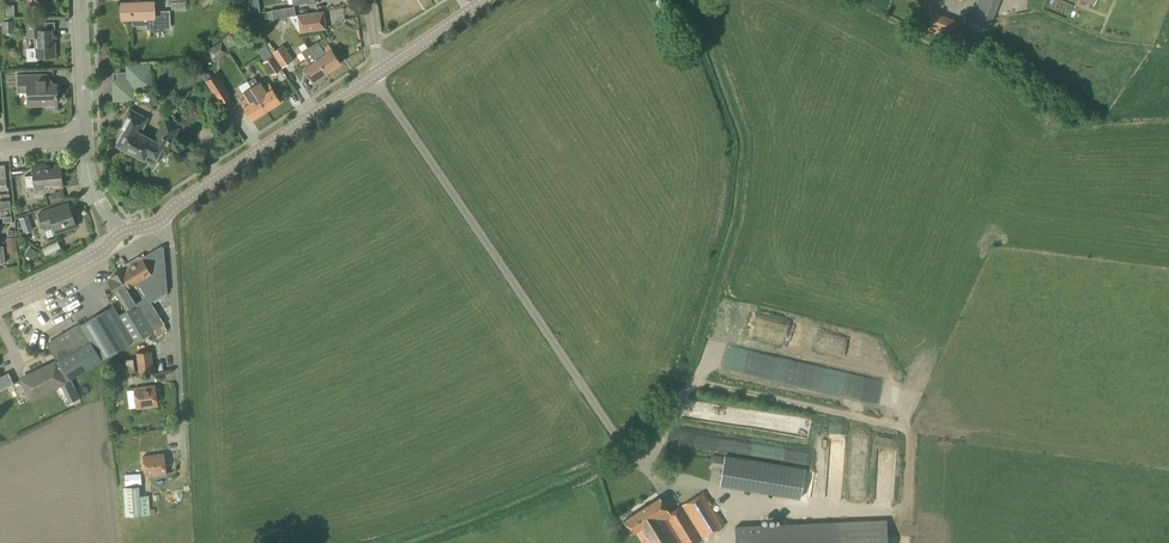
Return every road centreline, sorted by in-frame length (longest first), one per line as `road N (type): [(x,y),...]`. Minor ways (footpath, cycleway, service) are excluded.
road 1 (tertiary): [(120,232),(162,220),(379,74)]
road 2 (tertiary): [(0,303),(102,253),(120,232)]
road 3 (residential): [(84,140),(79,0)]
road 4 (tertiary): [(379,74),(489,0)]

